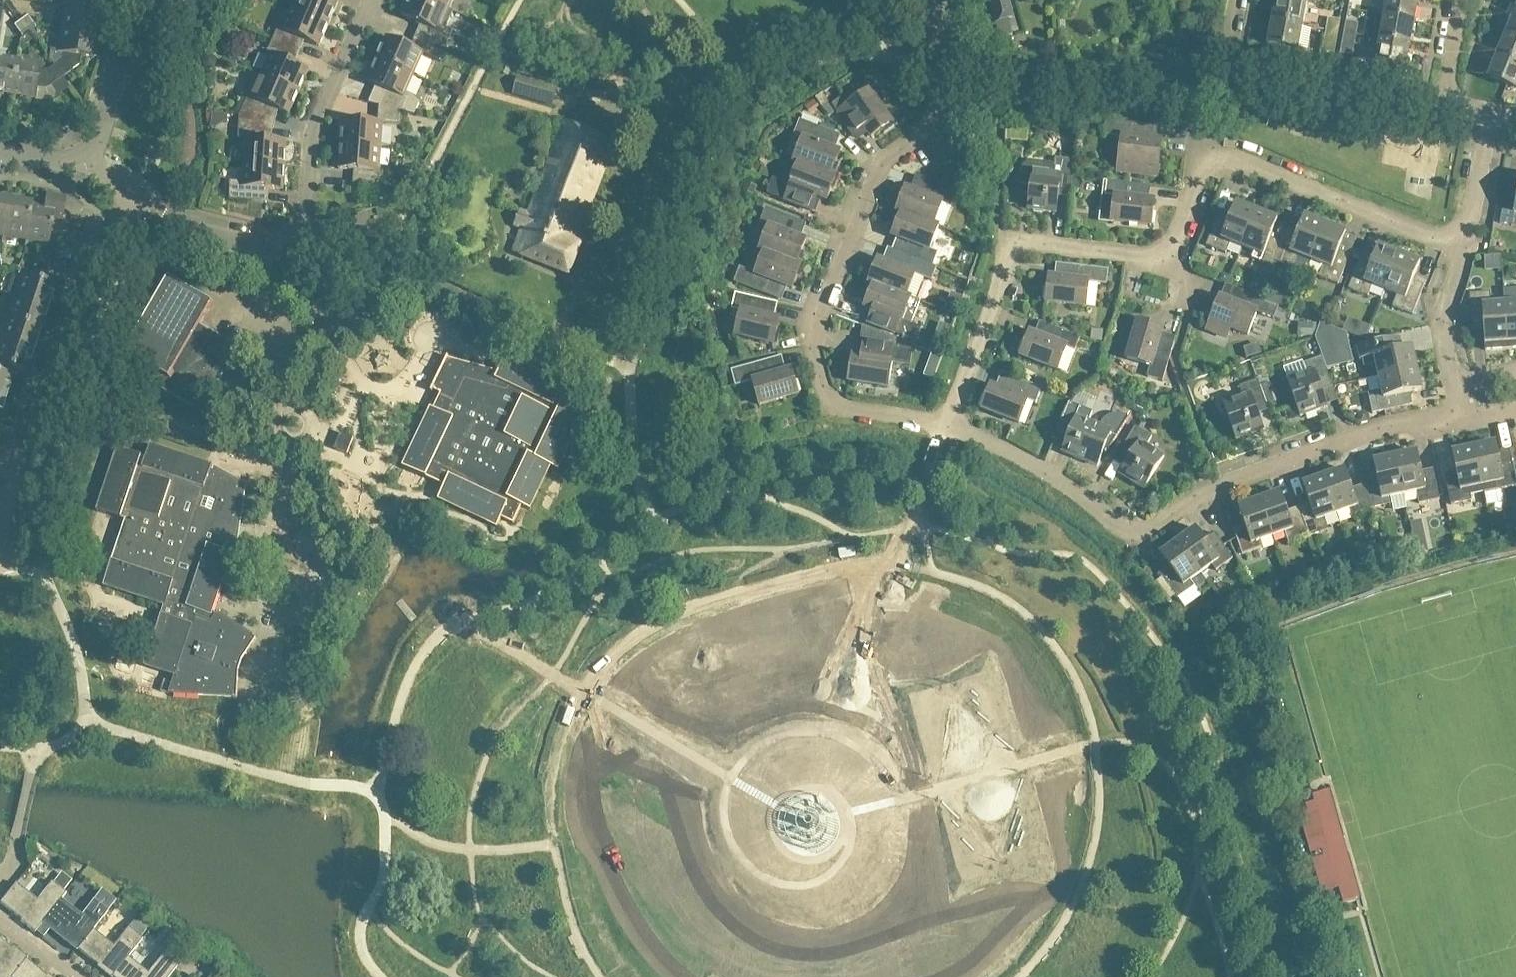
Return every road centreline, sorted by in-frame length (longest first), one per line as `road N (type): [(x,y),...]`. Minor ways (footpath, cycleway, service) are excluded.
road 1 (residential): [(947,426),(1008,259),(1032,243),(1146,257),(1175,238),(1211,160),(1231,159),(1463,249)]
road 2 (residential): [(947,426),(1014,456),(1135,540),(1200,494),(1394,424),(1460,411)]
road 3 (residential): [(939,0),(928,115),(915,139),(880,165),(812,349),(823,389),(852,409),(947,426)]
road 4 (residential): [(0,511),(84,270),(135,197)]
road 5 (residential): [(1440,103),(1236,66),(1229,55),(1237,0)]
road 6 (residential): [(308,241),(312,133),(373,0)]
road 7 (residential): [(300,253),(174,224),(135,197)]
road 8 (residential): [(329,311),(371,298),(381,262),(375,246),(348,228),(308,241)]
road 9 (tertiary): [(100,135),(141,0)]
road 10 (residential): [(1463,249),(1488,112)]
road 11 (residential): [(1453,380),(1439,318),(1463,249)]

